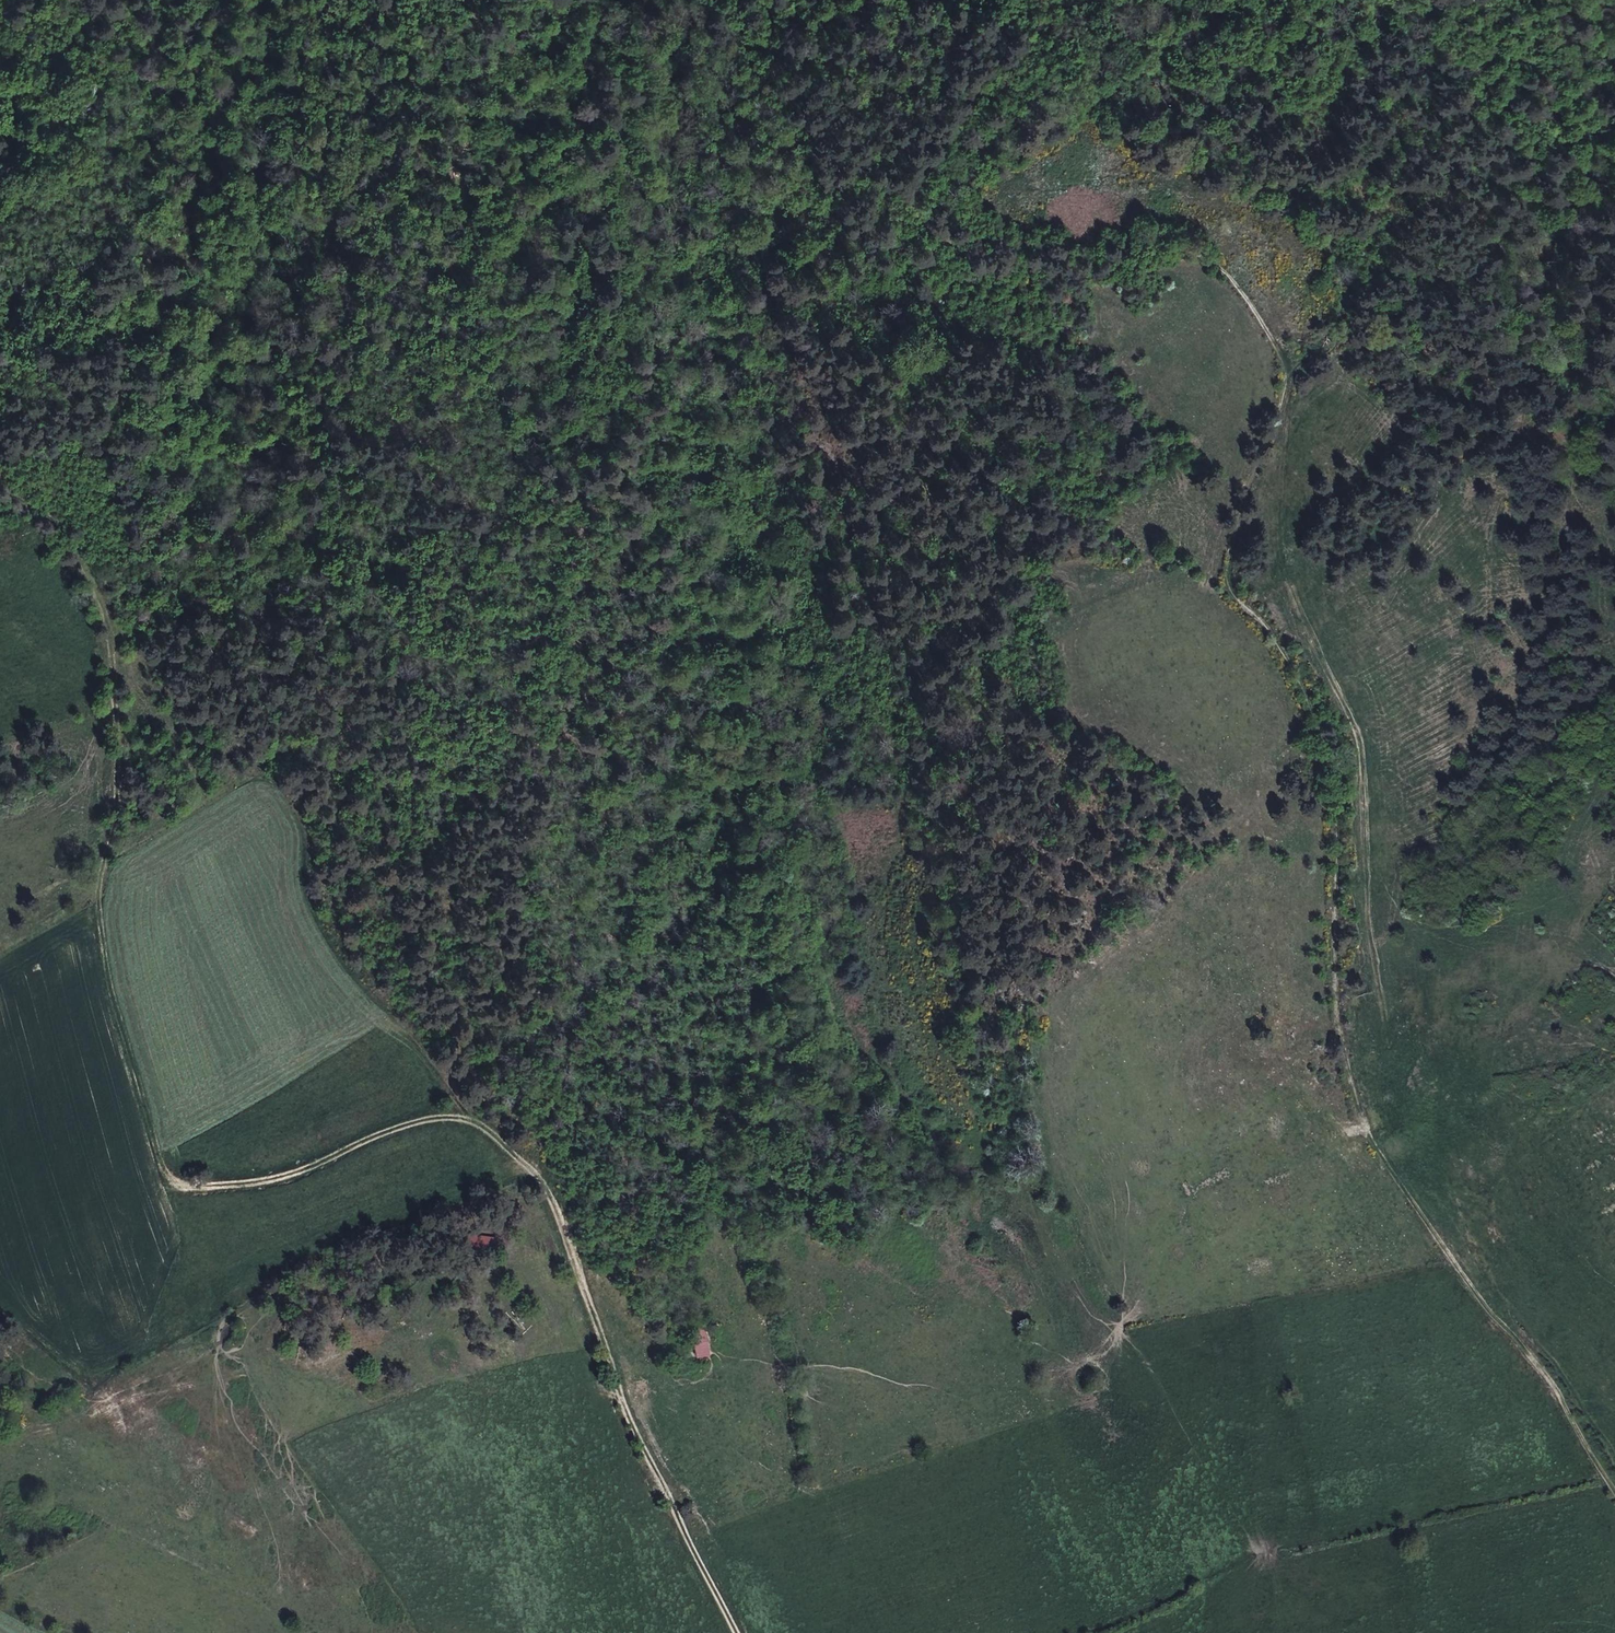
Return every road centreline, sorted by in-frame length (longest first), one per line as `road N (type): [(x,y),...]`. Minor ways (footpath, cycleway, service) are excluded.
road 1 (track): [(734,1632),(632,1423),(565,1213),(548,1183),(487,1122),(450,1114),(418,1121),(283,1178),(161,1179),(100,959),(100,880),(116,817),(116,674),(89,554),(0,501)]
road 2 (track): [(955,134),(945,176),(920,197),(924,229),(958,250),(1137,242),(1226,272),(1287,367)]
road 3 (track): [(0,138),(81,137),(165,80),(147,0)]
road 4 (track): [(955,134),(1072,0)]
road 5 (track): [(1534,1357),(1614,1484)]
road 6 (track): [(144,1632),(0,1593)]

